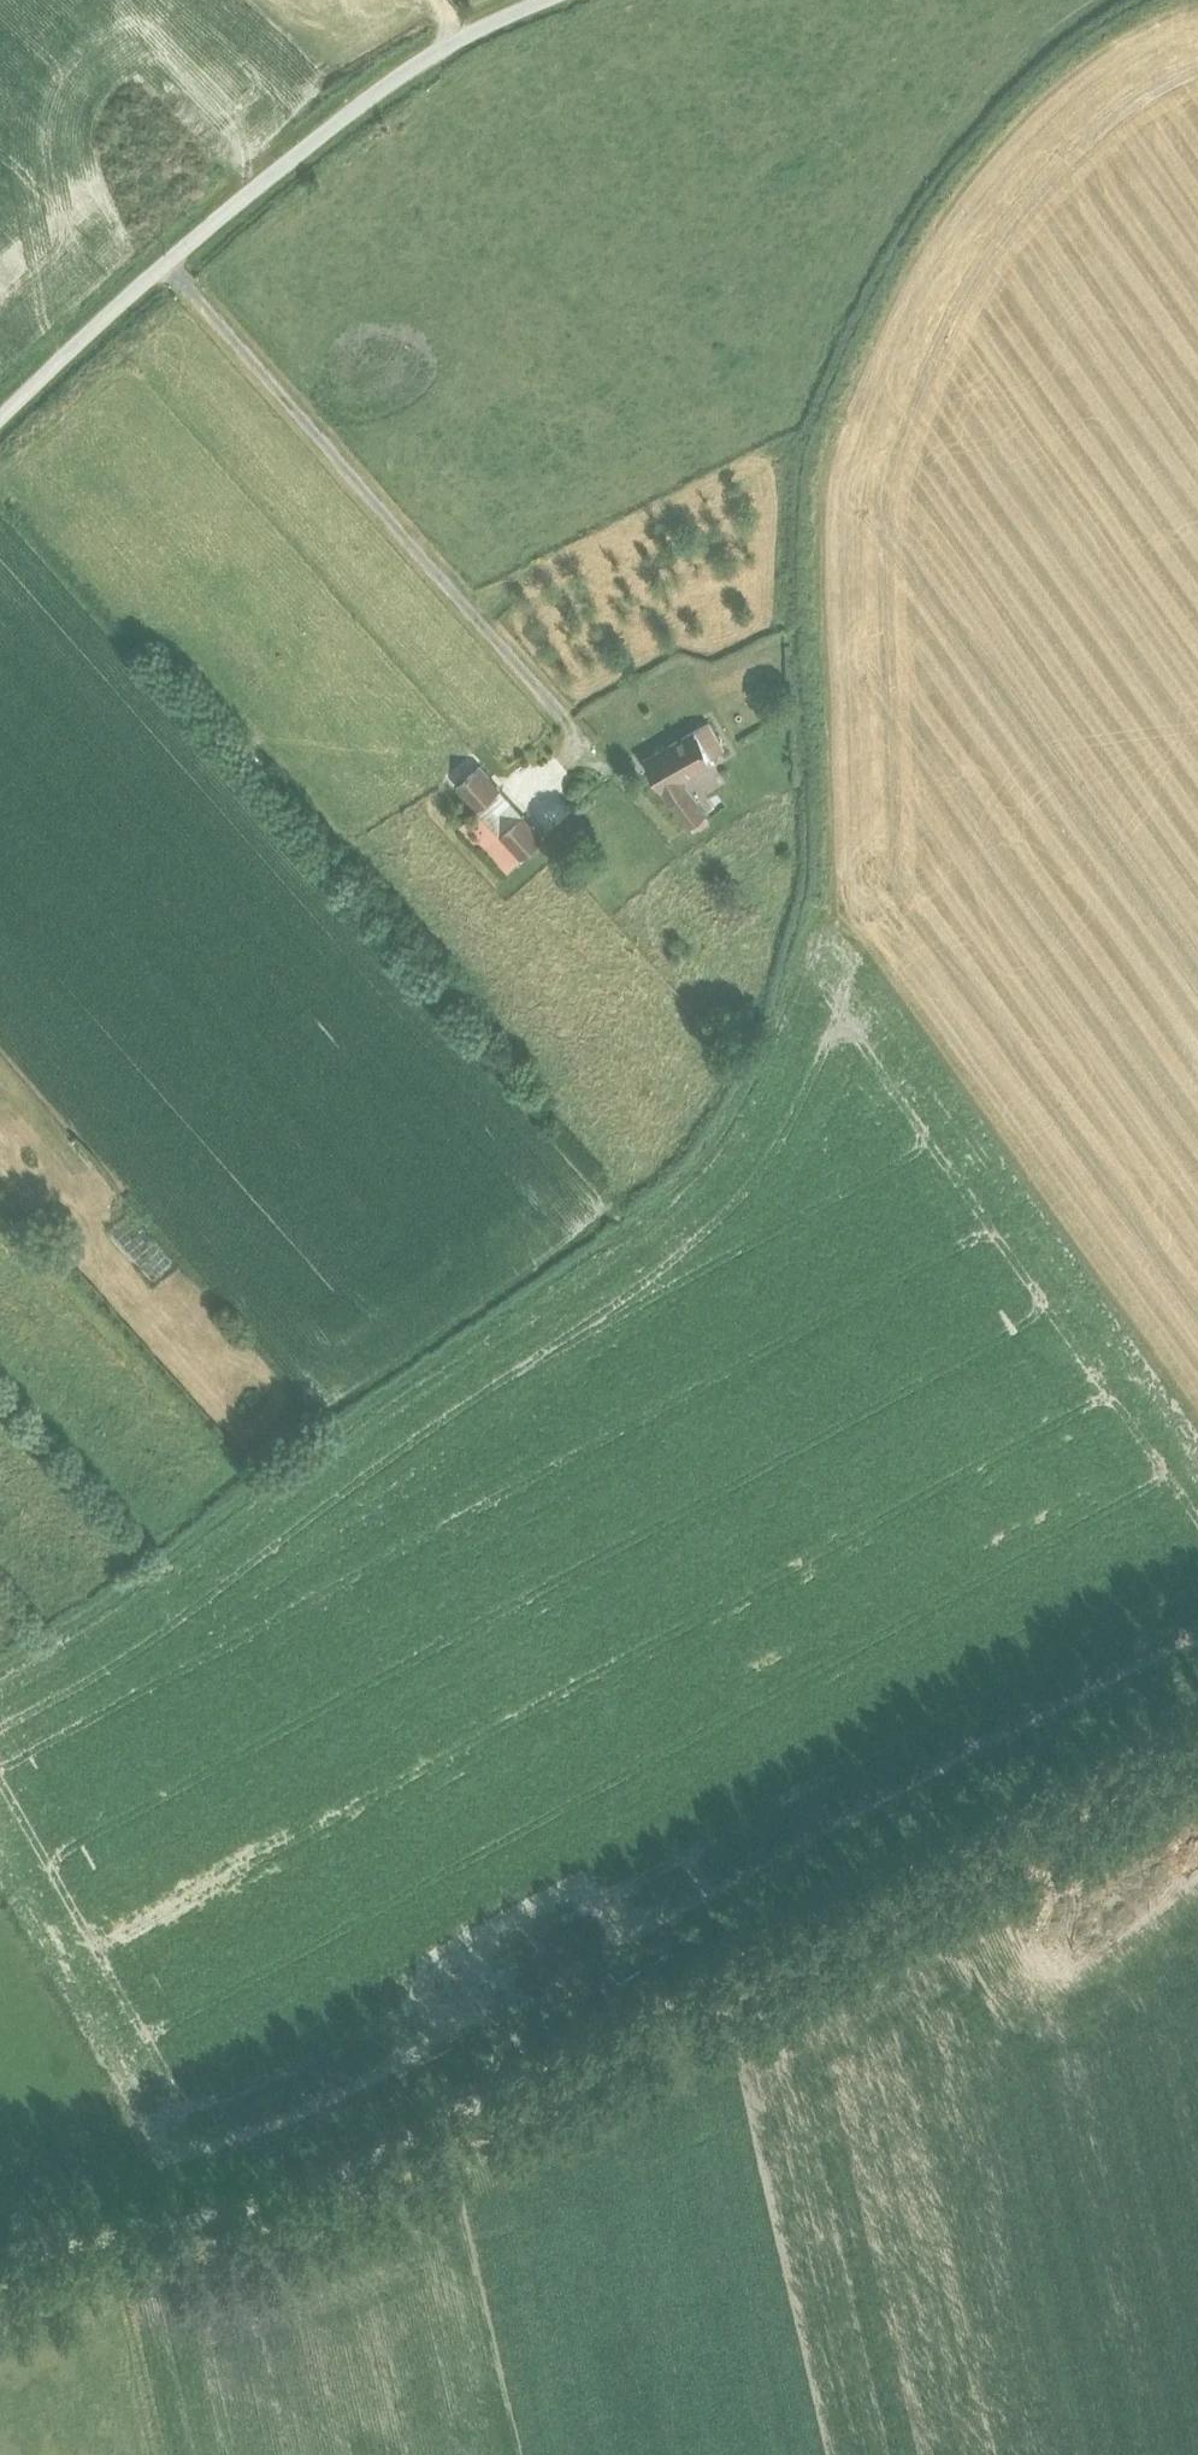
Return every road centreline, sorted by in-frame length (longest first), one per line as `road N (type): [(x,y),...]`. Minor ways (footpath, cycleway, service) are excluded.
road 1 (track): [(0,2259),(212,2213),(337,2170),(917,1891),(1197,1740)]
road 2 (unclassified): [(536,0),(469,30),(381,87),(163,266),(0,415)]

